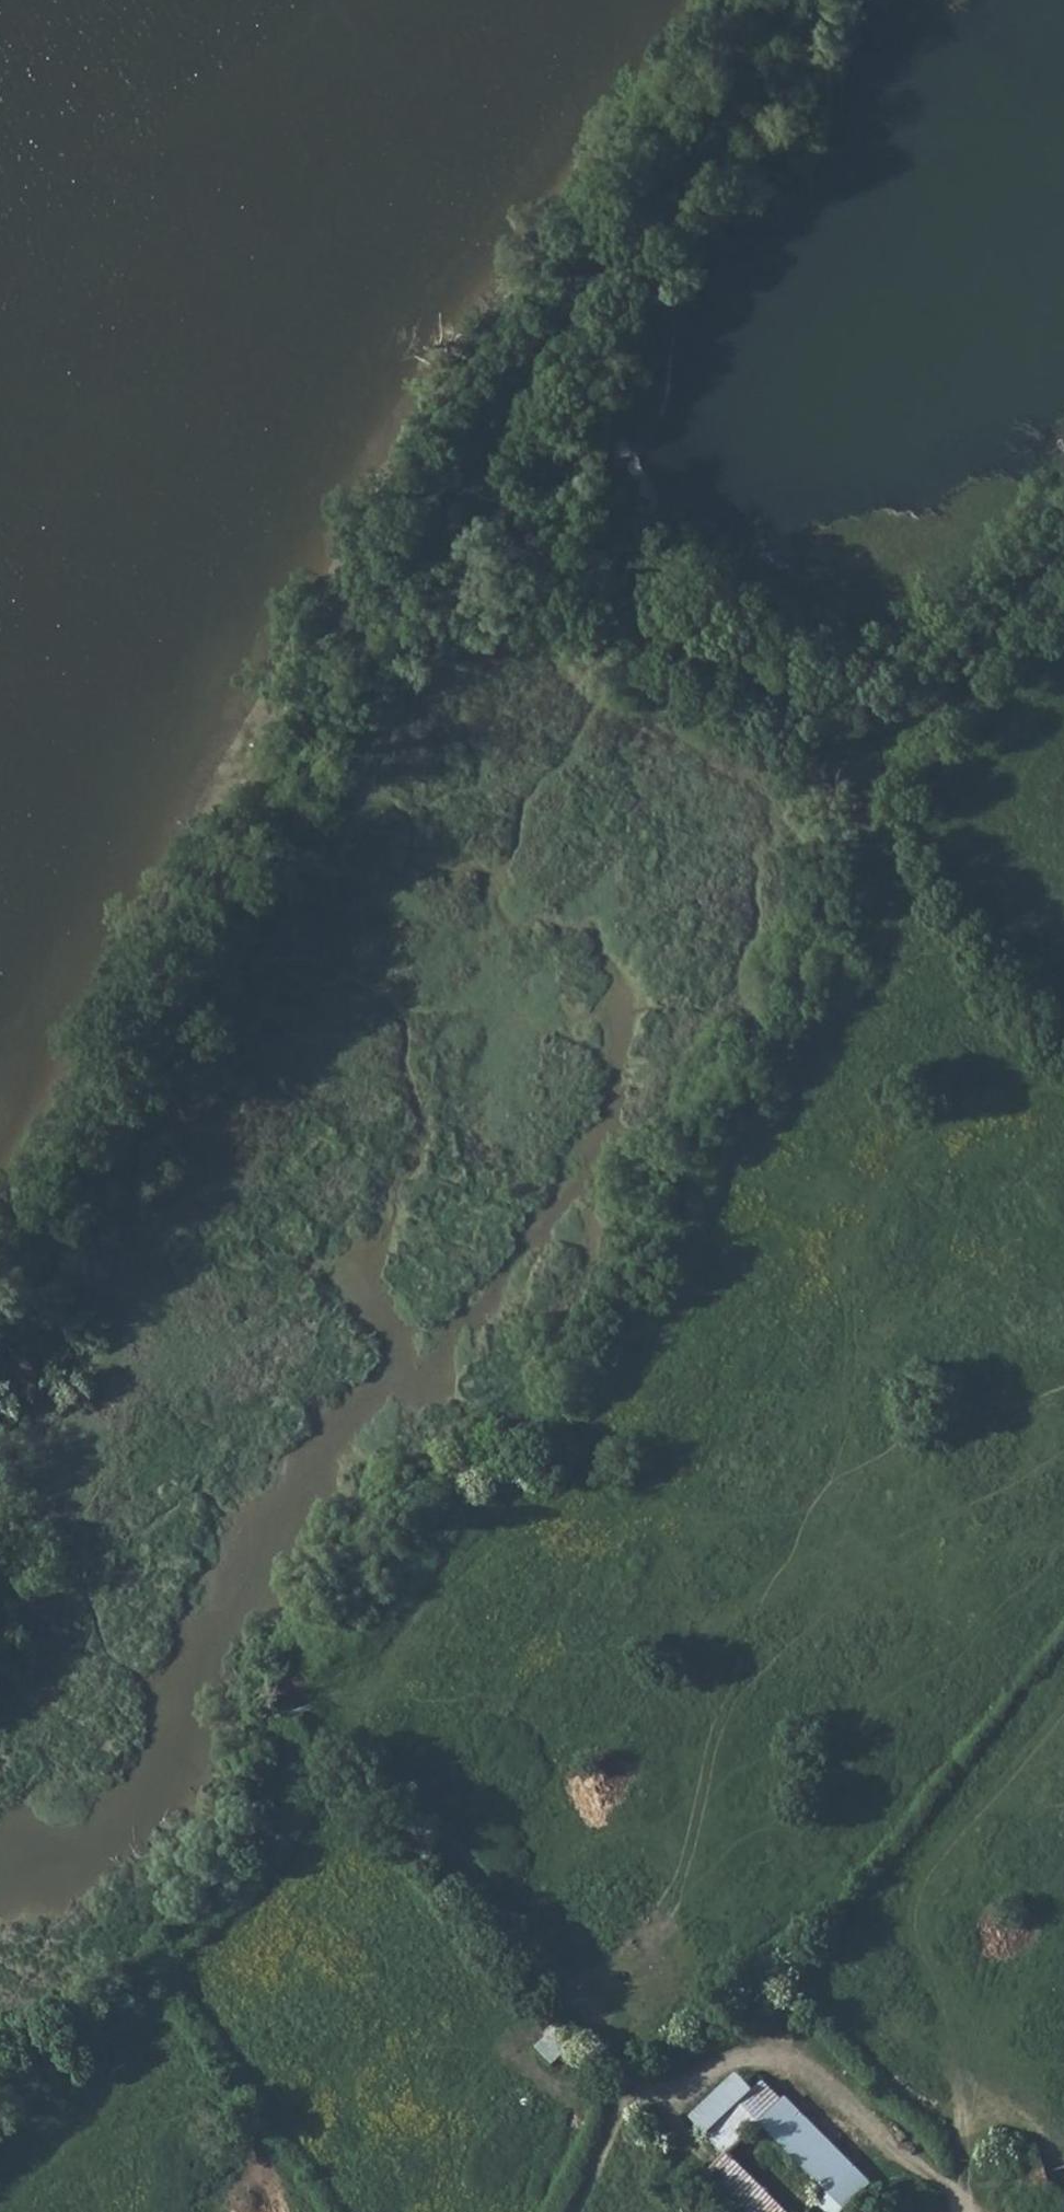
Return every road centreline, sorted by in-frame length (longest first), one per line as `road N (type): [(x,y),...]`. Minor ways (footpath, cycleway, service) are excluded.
road 1 (track): [(798,0),(504,461),(890,763),(1063,563)]
road 2 (track): [(677,2088),(789,2051),(938,2211)]

